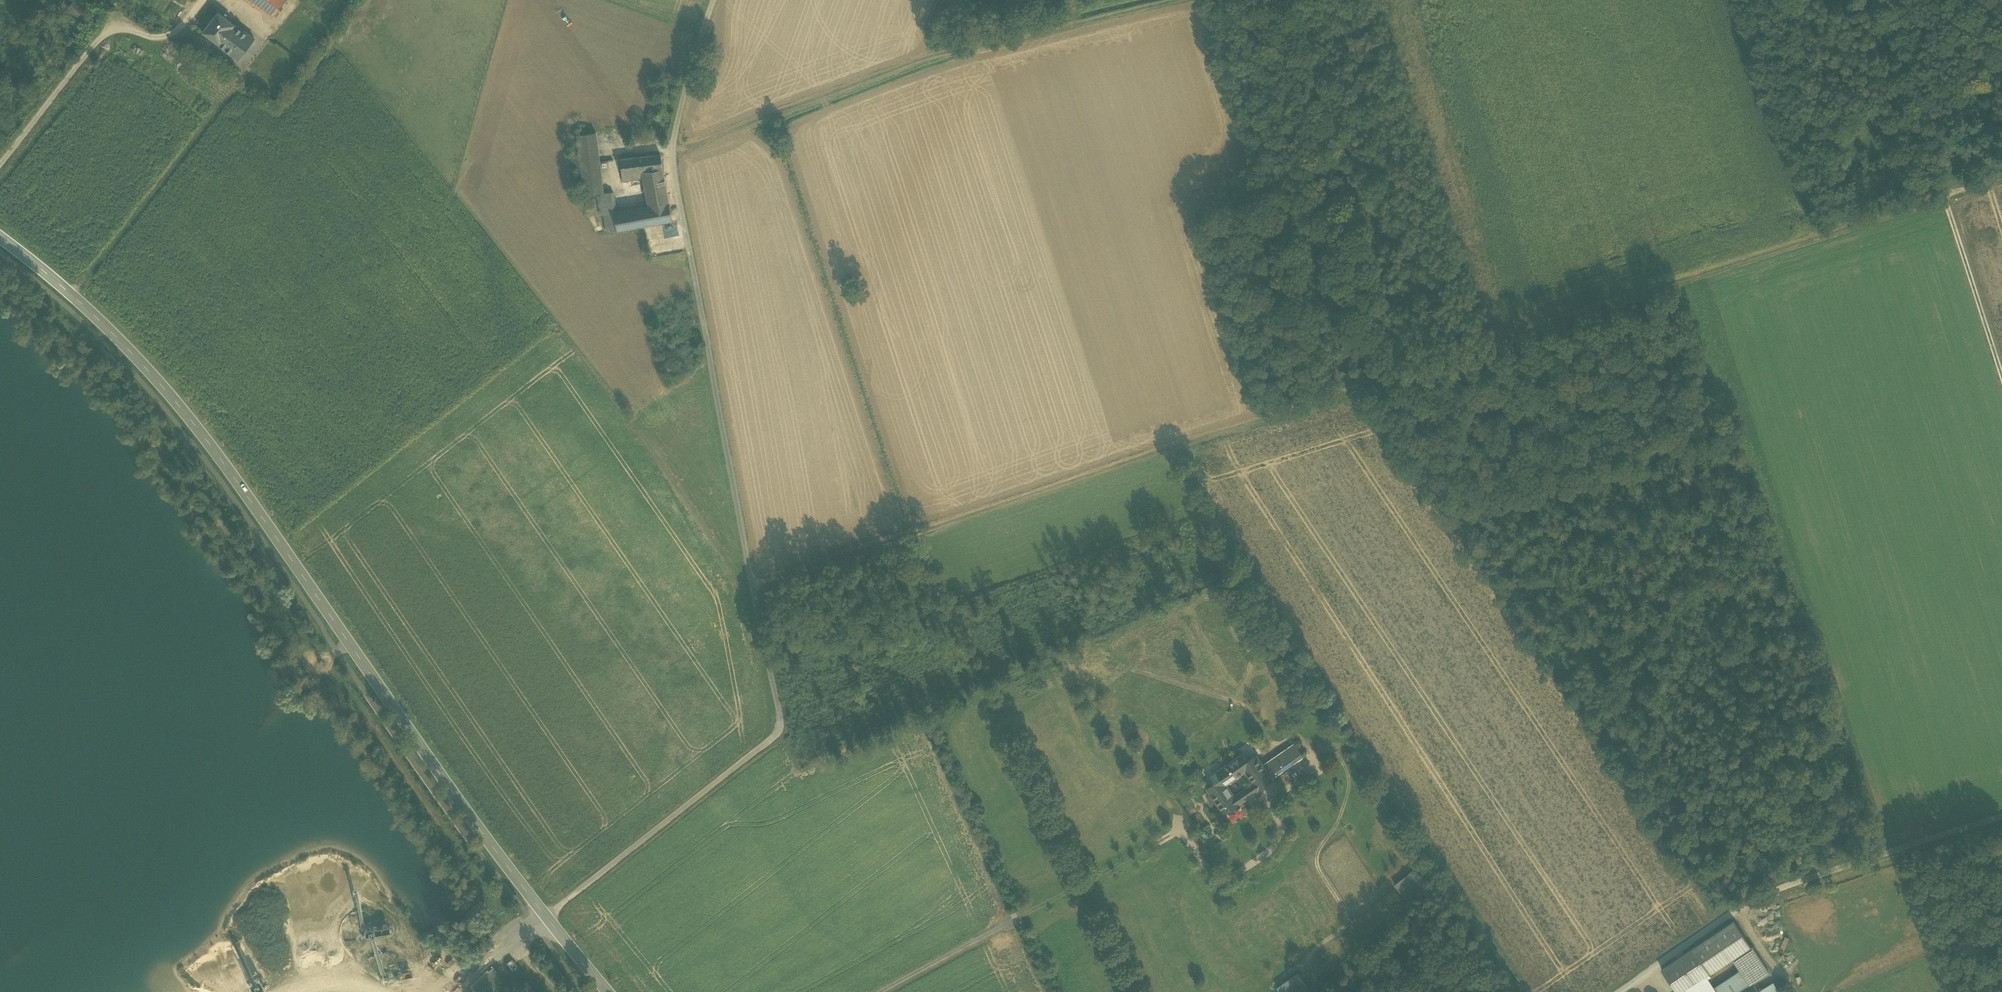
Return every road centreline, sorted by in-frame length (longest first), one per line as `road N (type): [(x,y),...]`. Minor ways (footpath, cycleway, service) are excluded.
road 1 (track): [(1525,991),(1168,450),(1944,196)]
road 2 (unclassified): [(713,0),(670,152),(782,730),(545,918)]
road 3 (tertiary): [(0,238),(82,304),(182,409),(545,918)]
road 4 (track): [(1178,0),(942,54),(670,152)]
road 5 (track): [(1168,450),(752,583)]
road 6 (track): [(883,991),(1183,830)]
road 7 (track): [(0,166),(102,33),(128,29),(156,38),(180,28),(203,0)]
road 8 (unclassified): [(1734,910),(1742,900),(2001,816)]
road 9 (track): [(1878,0),(1944,196)]
road 10 (track): [(2001,377),(1944,196)]
road 11 (track): [(1620,991),(1734,910)]

